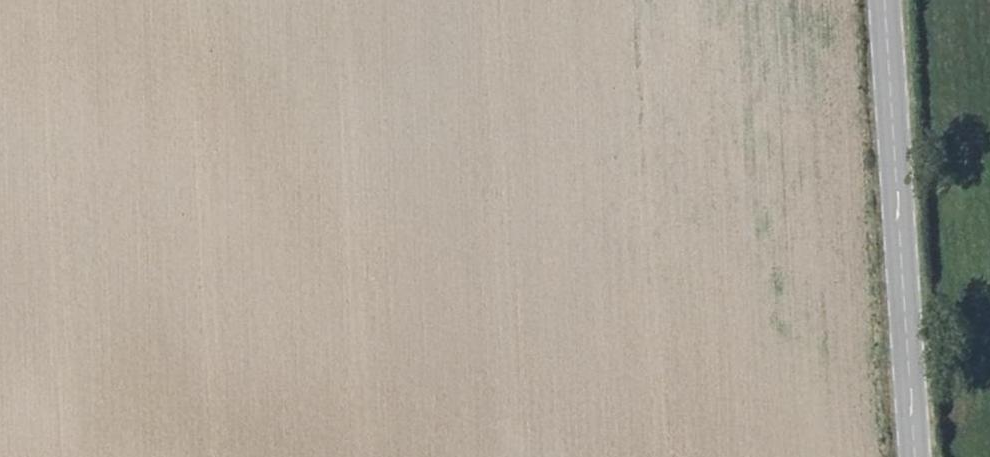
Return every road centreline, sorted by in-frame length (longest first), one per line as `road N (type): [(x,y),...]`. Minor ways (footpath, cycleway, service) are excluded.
road 1 (primary): [(884,0),(915,456)]

